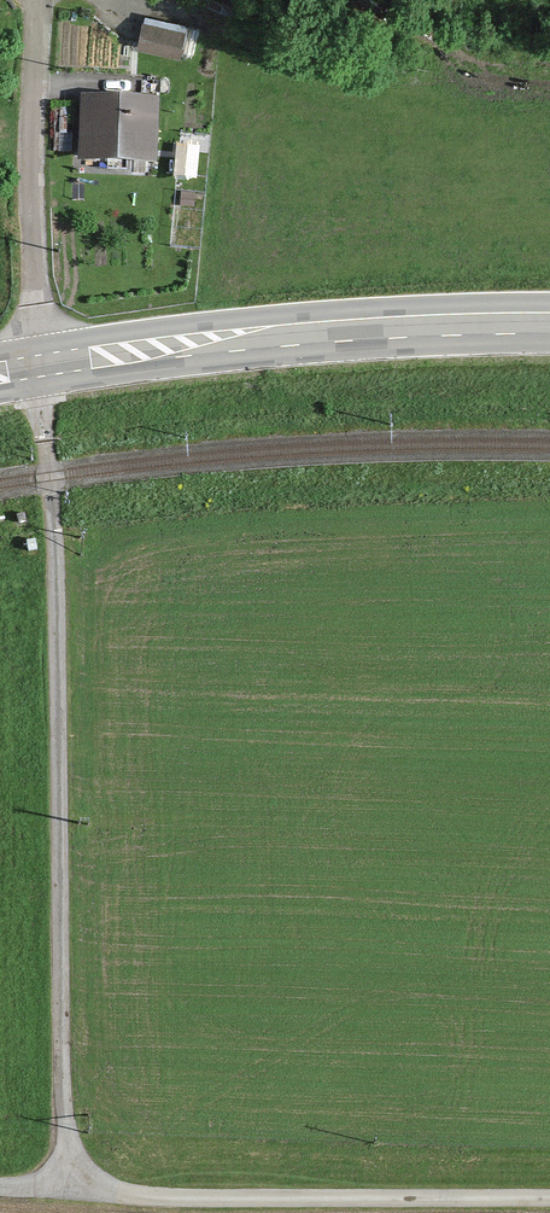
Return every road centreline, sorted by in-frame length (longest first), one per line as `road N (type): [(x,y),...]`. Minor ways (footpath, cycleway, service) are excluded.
road 1 (unclassified): [(66,1188),(57,602),(37,368)]
road 2 (primary): [(549,326),(252,339),(37,368)]
road 3 (unclassified): [(549,1199),(164,1197),(66,1188)]
road 4 (unclassified): [(37,368),(38,0)]

